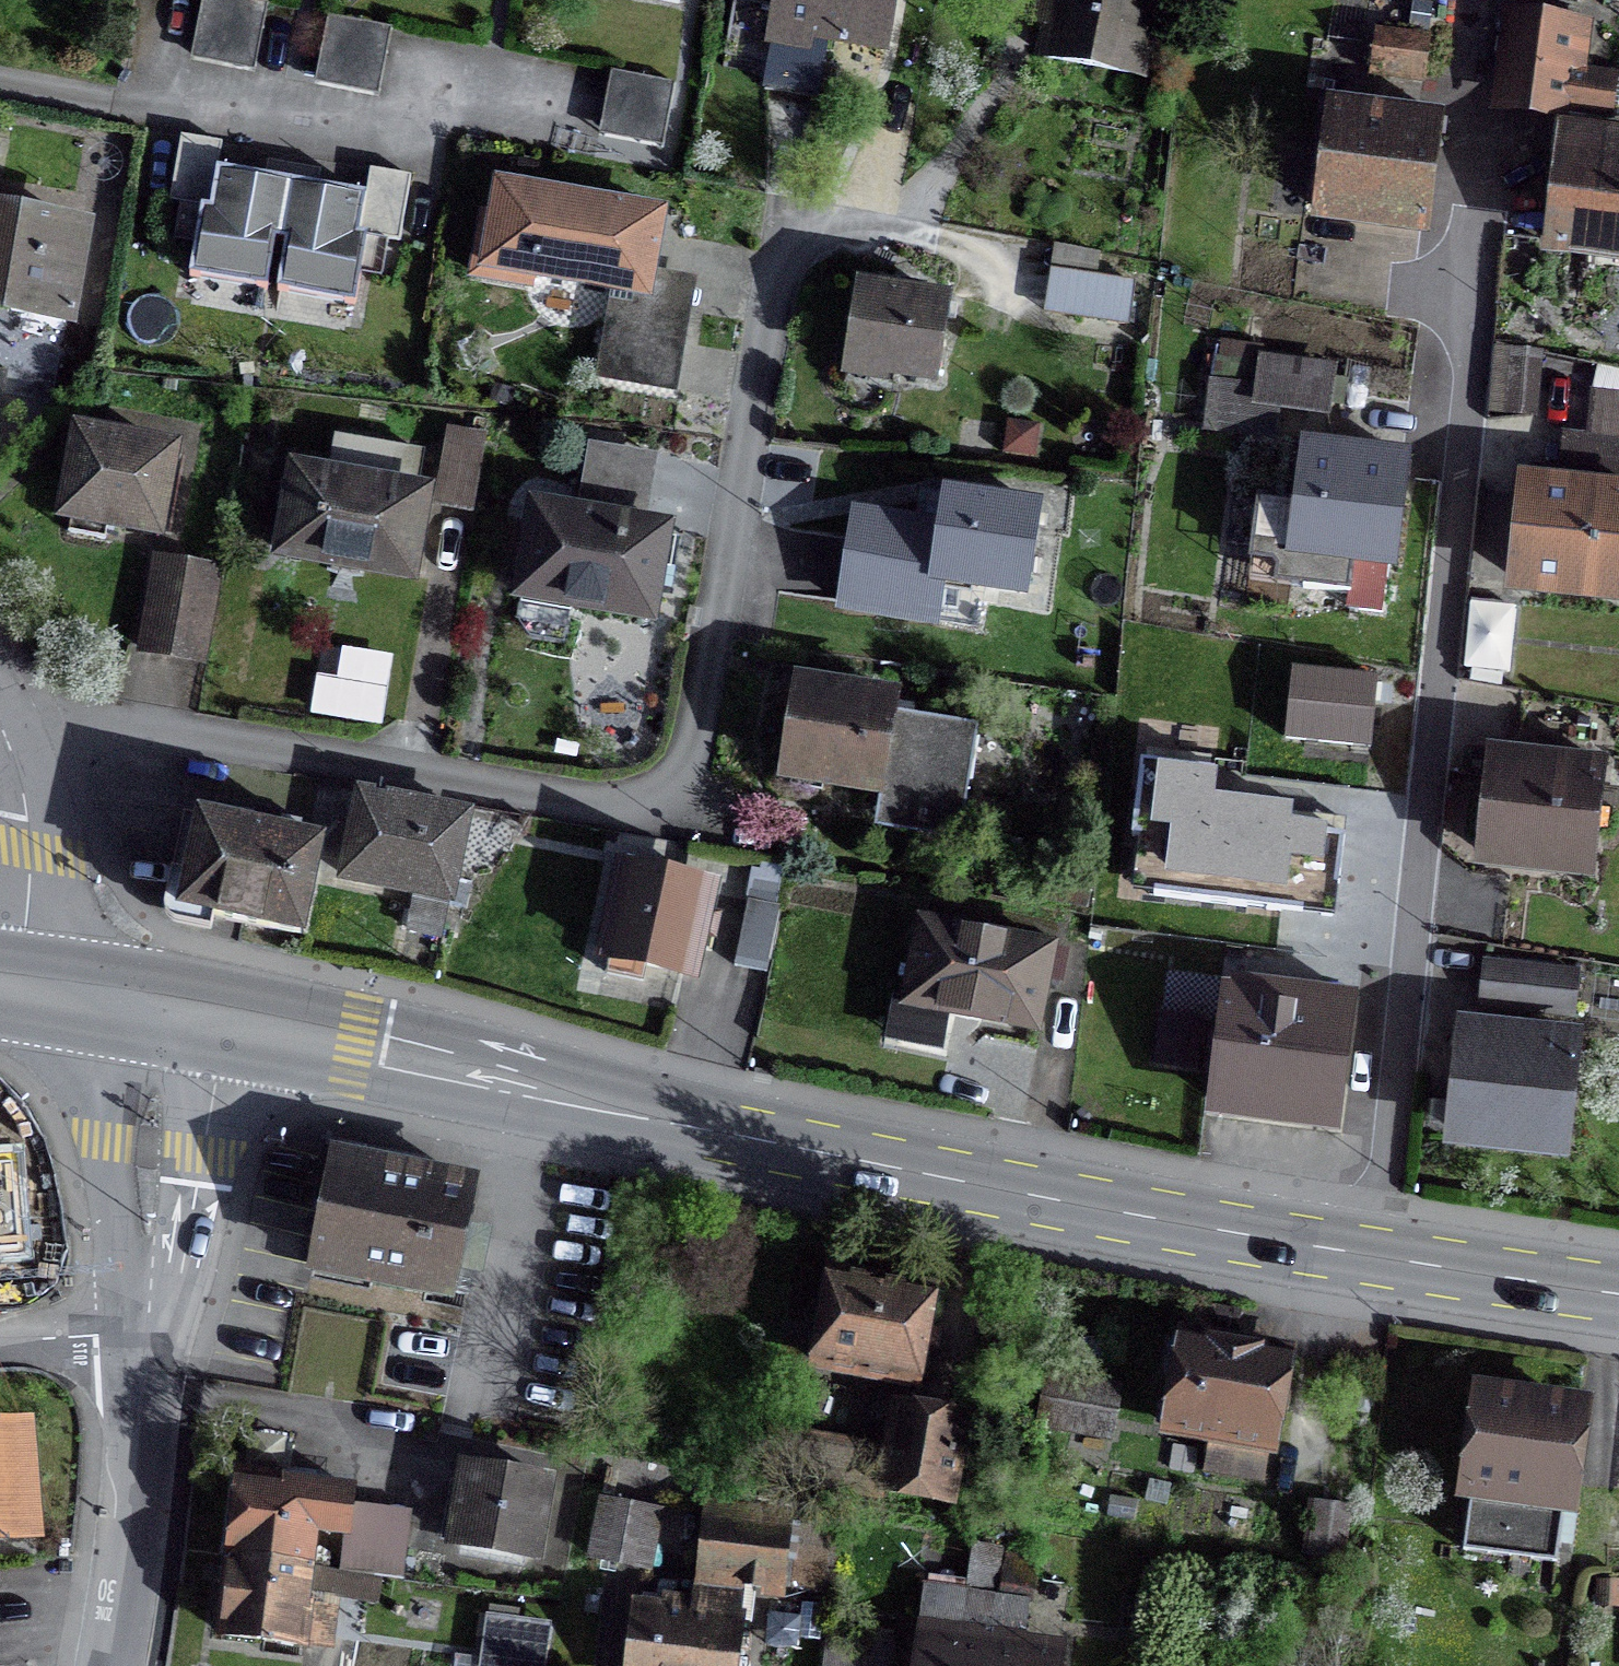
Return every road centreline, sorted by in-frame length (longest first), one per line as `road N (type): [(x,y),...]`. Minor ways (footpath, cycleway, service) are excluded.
road 1 (residential): [(10,750),(133,725),(615,809),(660,800),(690,761),(787,203)]
road 2 (secondary): [(1375,1260),(146,1013)]
road 3 (residential): [(1485,229),(1375,1260)]
road 4 (residential): [(146,1333),(107,1665)]
road 5 (residential): [(146,1013),(146,1333)]
road 6 (residential): [(16,994),(30,858),(10,750)]
road 7 (secondary): [(1618,1295),(1375,1260)]
road 8 (residential): [(146,1333),(0,1345)]
road 9 (secondary): [(146,1013),(16,994)]

